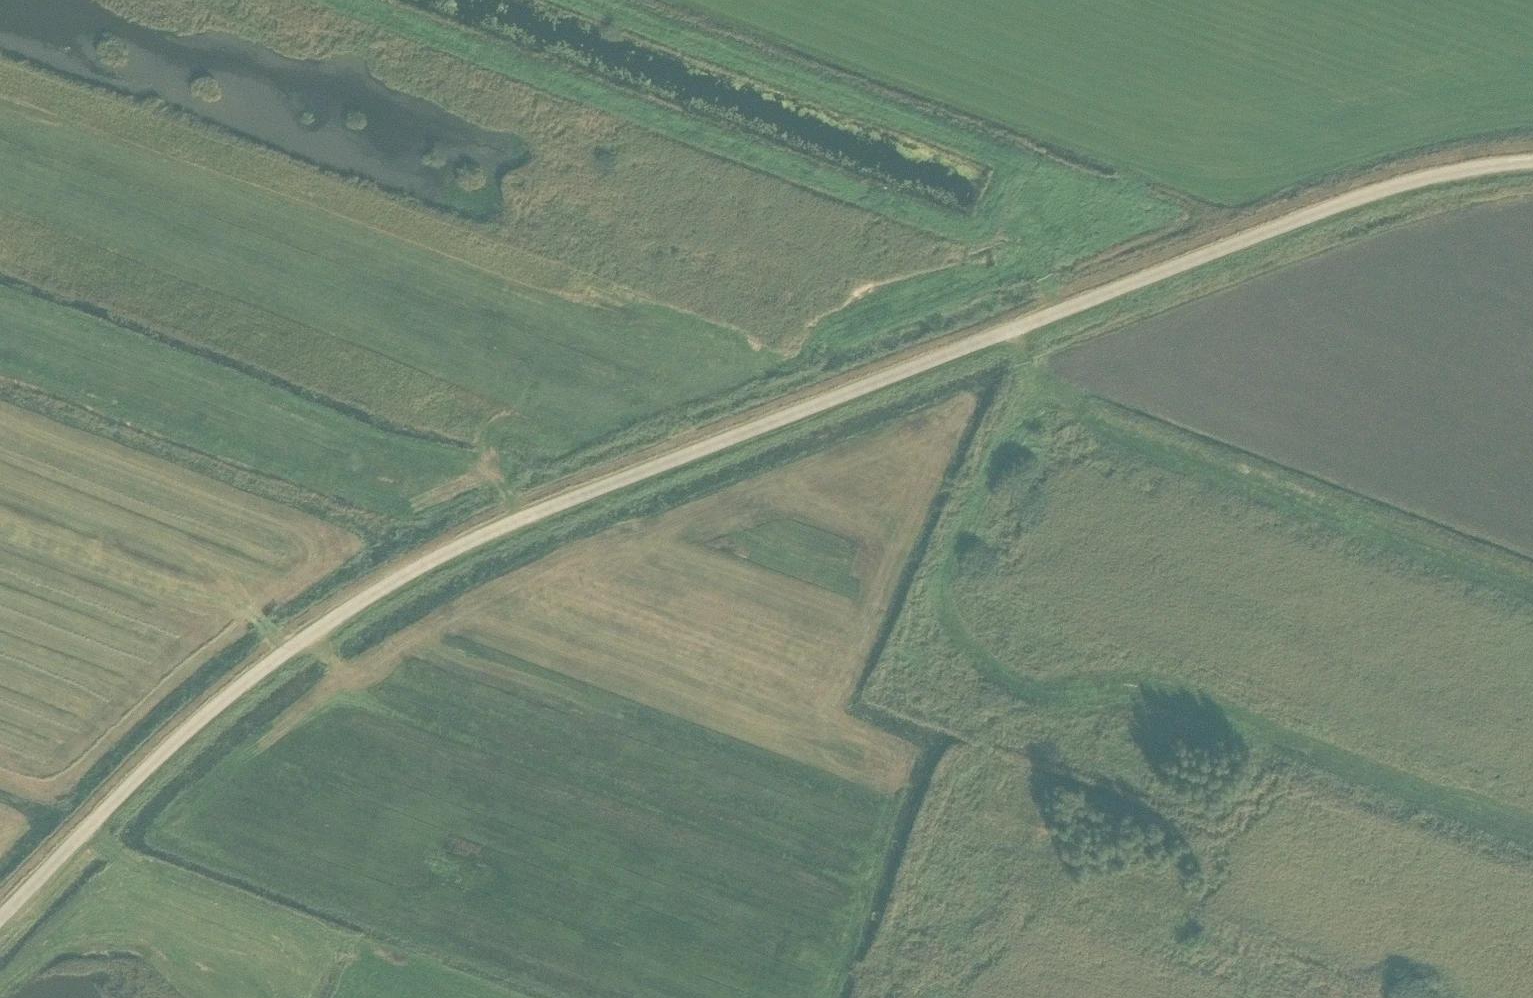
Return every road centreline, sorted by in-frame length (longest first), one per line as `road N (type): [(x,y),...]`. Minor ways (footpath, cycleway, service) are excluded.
road 1 (unclassified): [(0,918),(154,762),(321,629),(472,541),(1338,206),(1460,168),(1532,160)]

